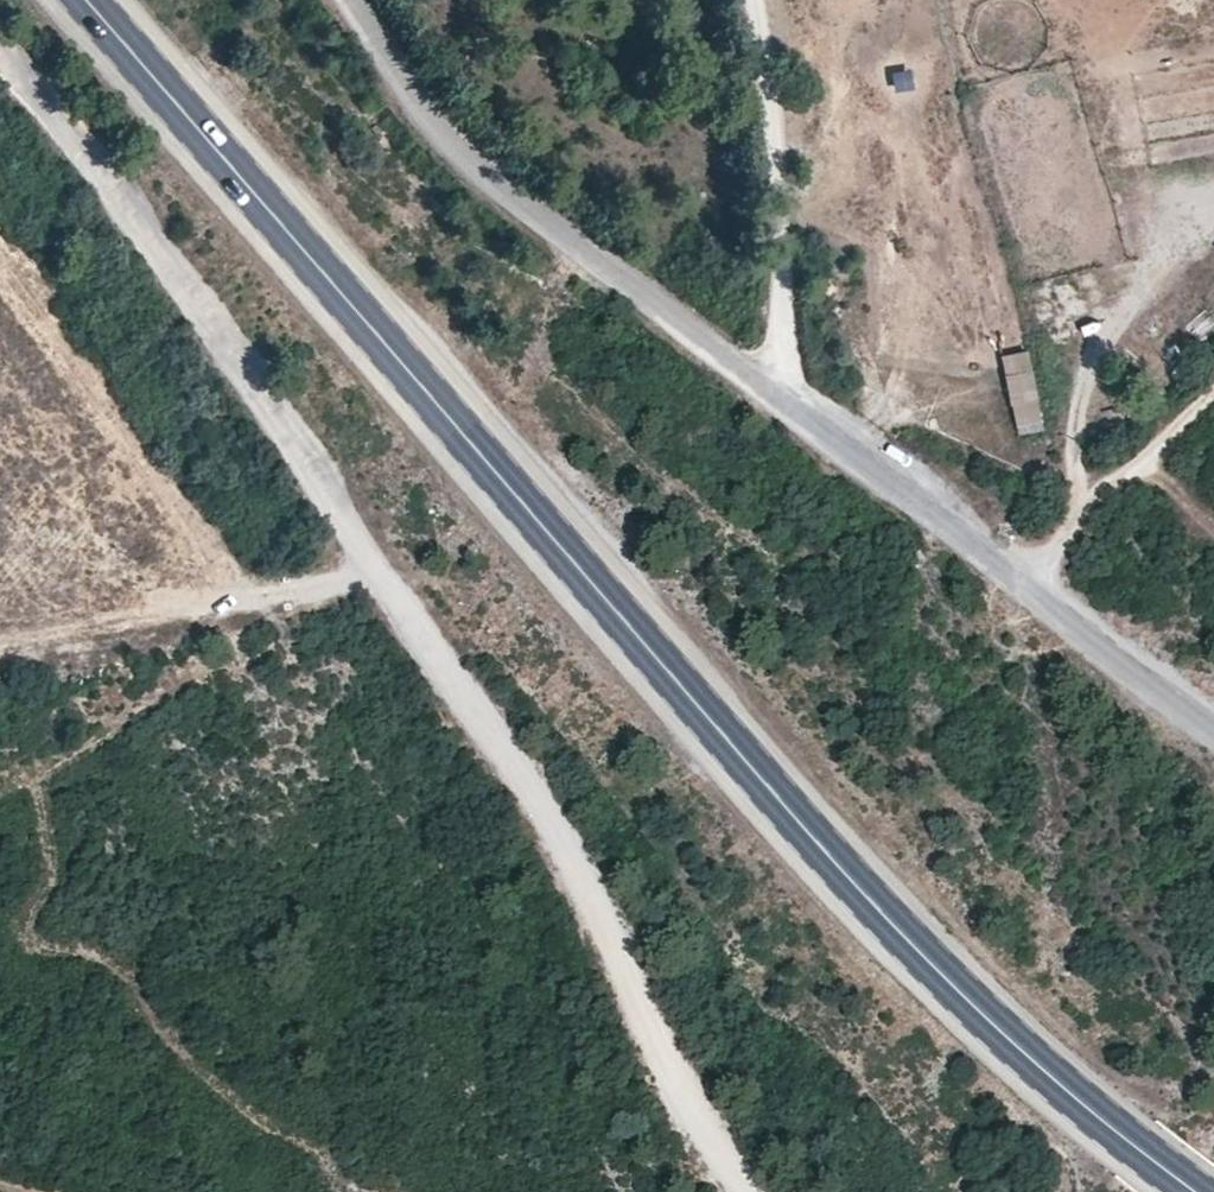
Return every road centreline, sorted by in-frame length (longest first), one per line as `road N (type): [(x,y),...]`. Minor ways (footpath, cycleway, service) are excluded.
road 1 (primary): [(1203,1191),(1125,1135),(859,885),(86,0)]
road 2 (unclassified): [(1213,731),(440,141),(345,0)]
road 3 (track): [(386,572),(568,833),(743,1191)]
road 4 (track): [(0,58),(160,246),(386,572)]
road 5 (track): [(774,393),(737,0)]
road 6 (track): [(0,639),(252,605),(386,572)]
road 7 (track): [(1213,387),(1013,573)]

